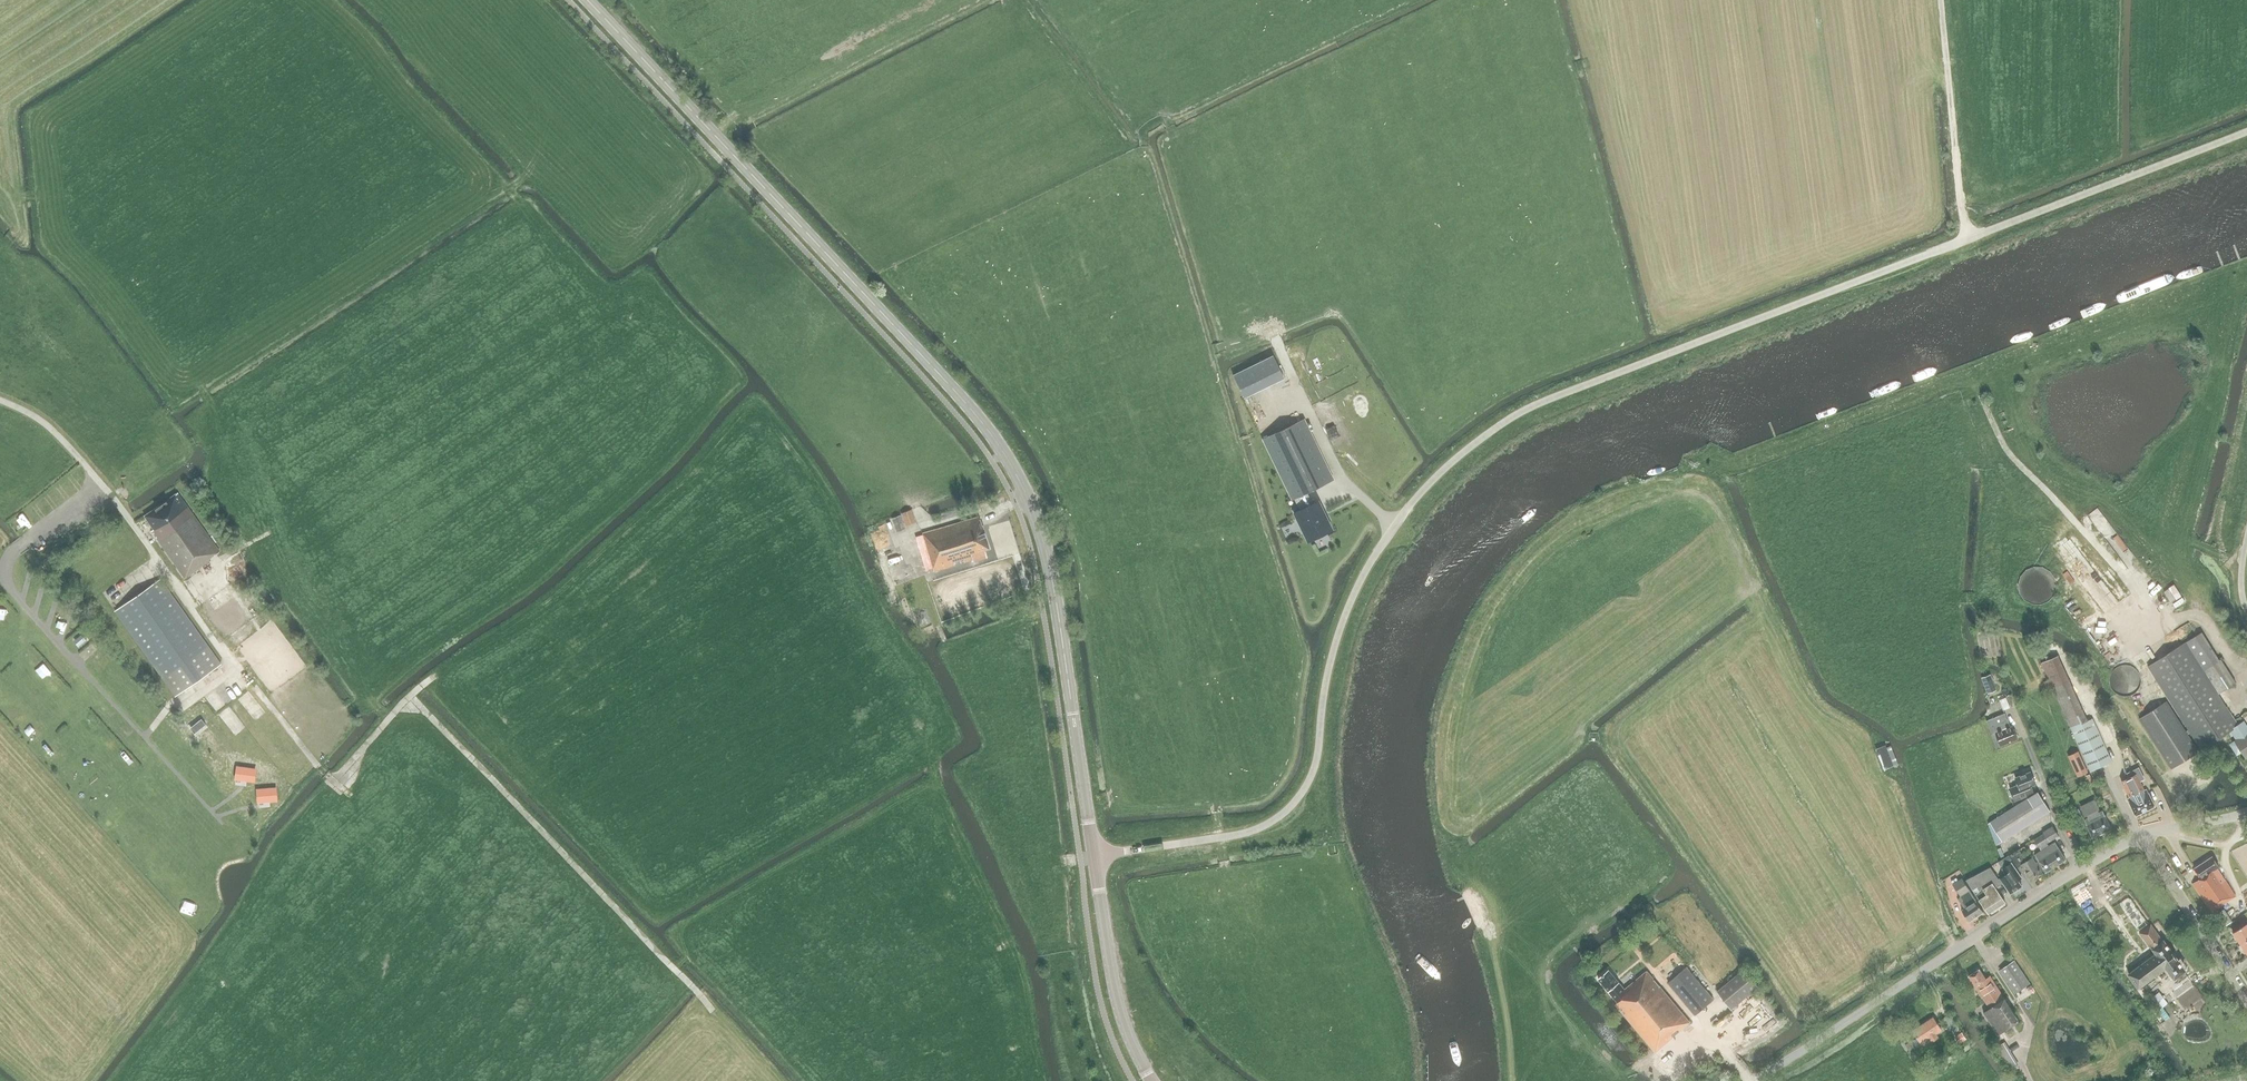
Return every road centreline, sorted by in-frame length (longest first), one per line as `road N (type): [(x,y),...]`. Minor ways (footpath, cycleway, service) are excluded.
road 1 (unclassified): [(1094,856),(1239,835),(1286,811),(1311,771),(1330,662),(1372,559),(1434,480),(1505,422),(2246,132)]
road 2 (secondary): [(1094,856),(1047,552),(1016,473),(966,403),(588,0)]
road 3 (track): [(714,1012),(410,696),(329,778),(238,672),(166,569)]
road 4 (track): [(1980,397),(2011,456),(2166,628)]
road 5 (residential): [(1924,971),(2140,837)]
road 6 (track): [(1941,0),(1970,238)]
road 7 (secondary): [(1152,1080),(1119,1005),(1094,856)]
road 8 (unclassified): [(1757,1080),(1924,971)]
road 9 (residential): [(2246,1002),(2140,837)]
road 10 (track): [(2126,653),(2182,618),(2199,617),(2243,681)]

